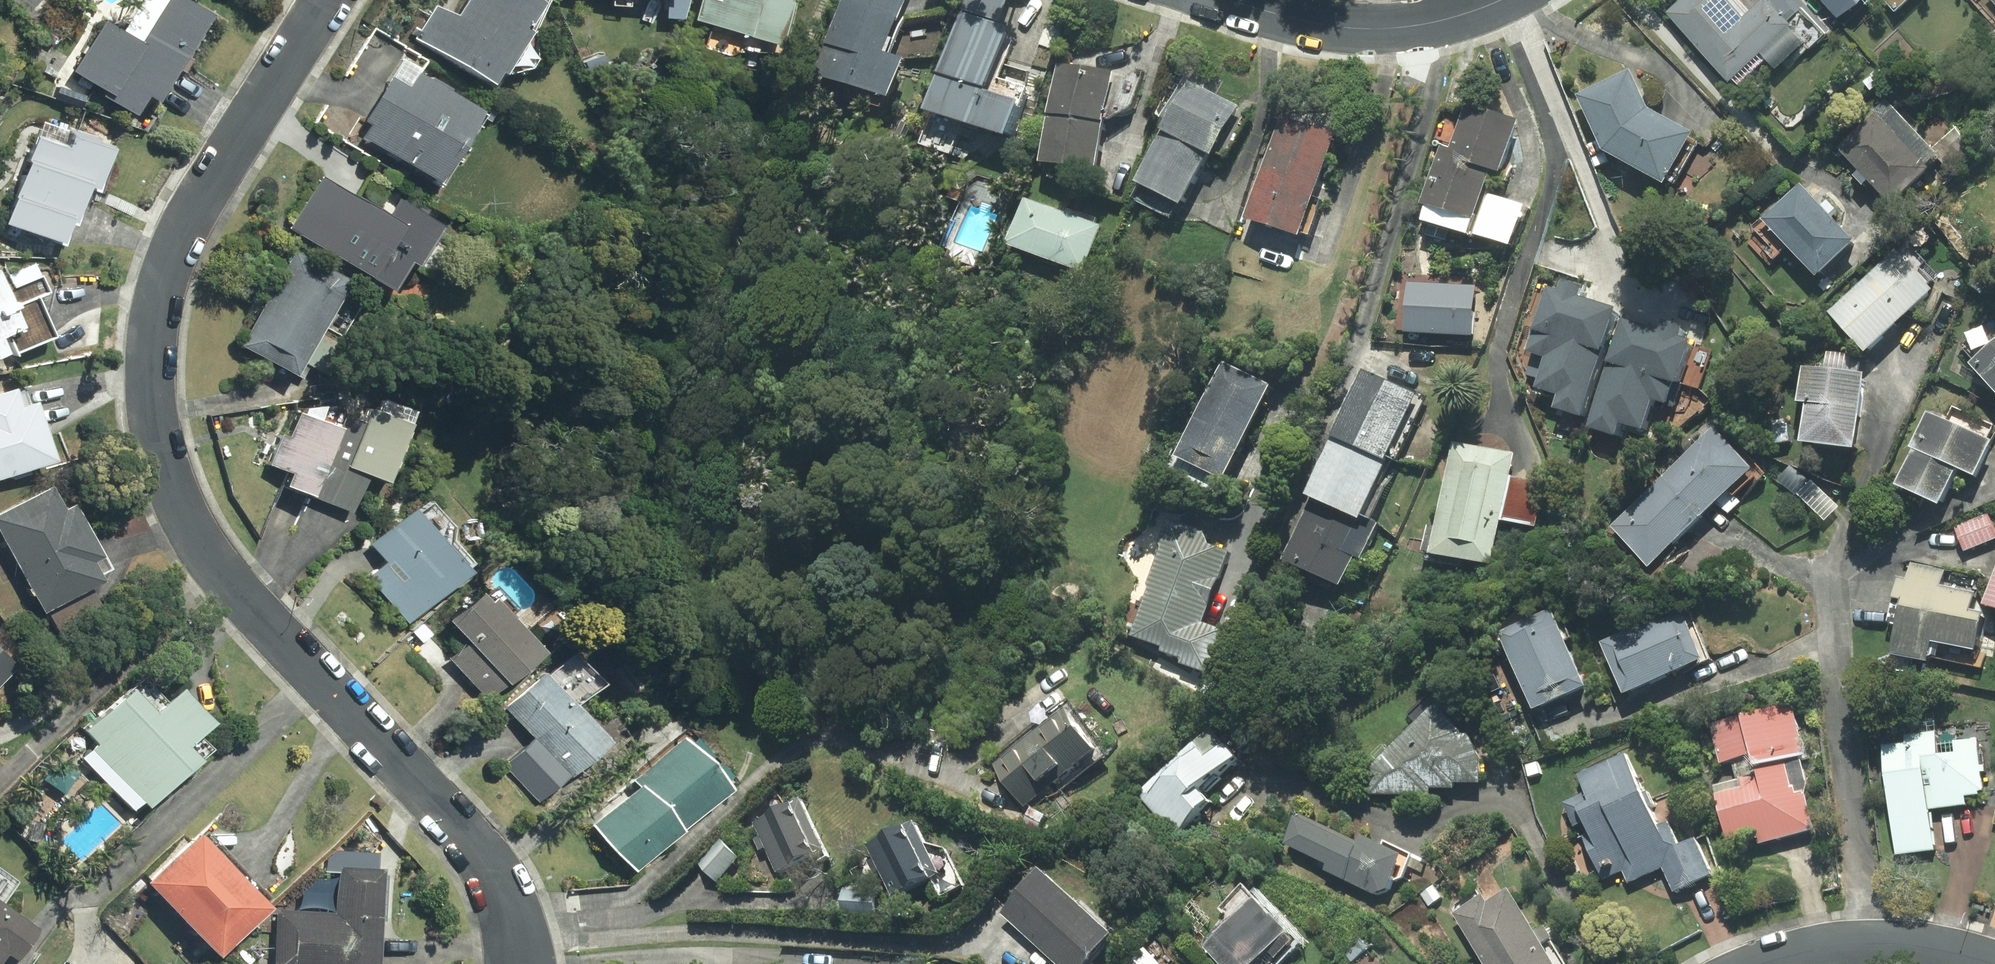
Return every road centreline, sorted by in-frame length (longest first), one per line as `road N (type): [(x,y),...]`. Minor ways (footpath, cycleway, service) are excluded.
road 1 (residential): [(522,963),(512,904),(471,839),(209,558),(180,504),(154,421),(152,340),(177,247),(325,0)]
road 2 (residential): [(1230,0),(1314,23),(1380,28),(1441,21),(1501,0)]
road 3 (residential): [(1763,963),(1899,944),(1991,963)]

